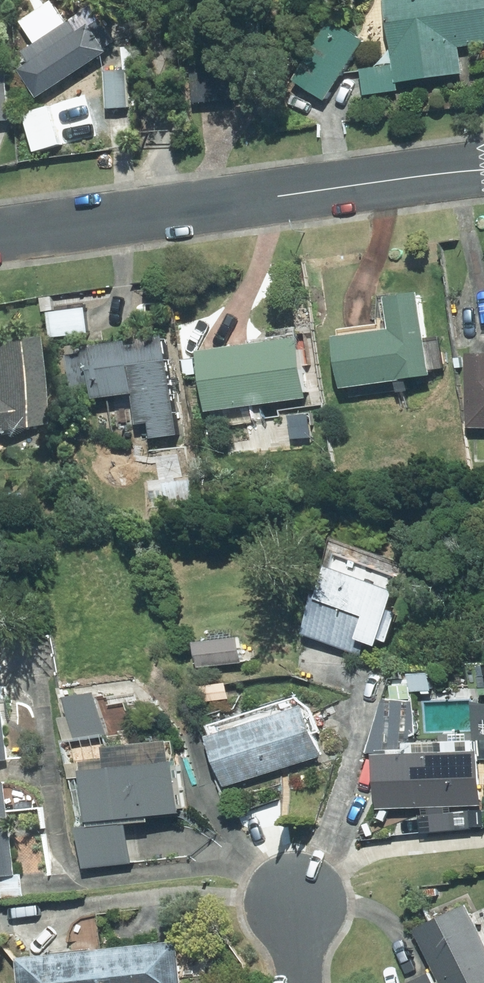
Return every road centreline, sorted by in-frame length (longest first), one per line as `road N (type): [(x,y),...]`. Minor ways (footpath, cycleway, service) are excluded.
road 1 (tertiary): [(483,172),(0,234)]

